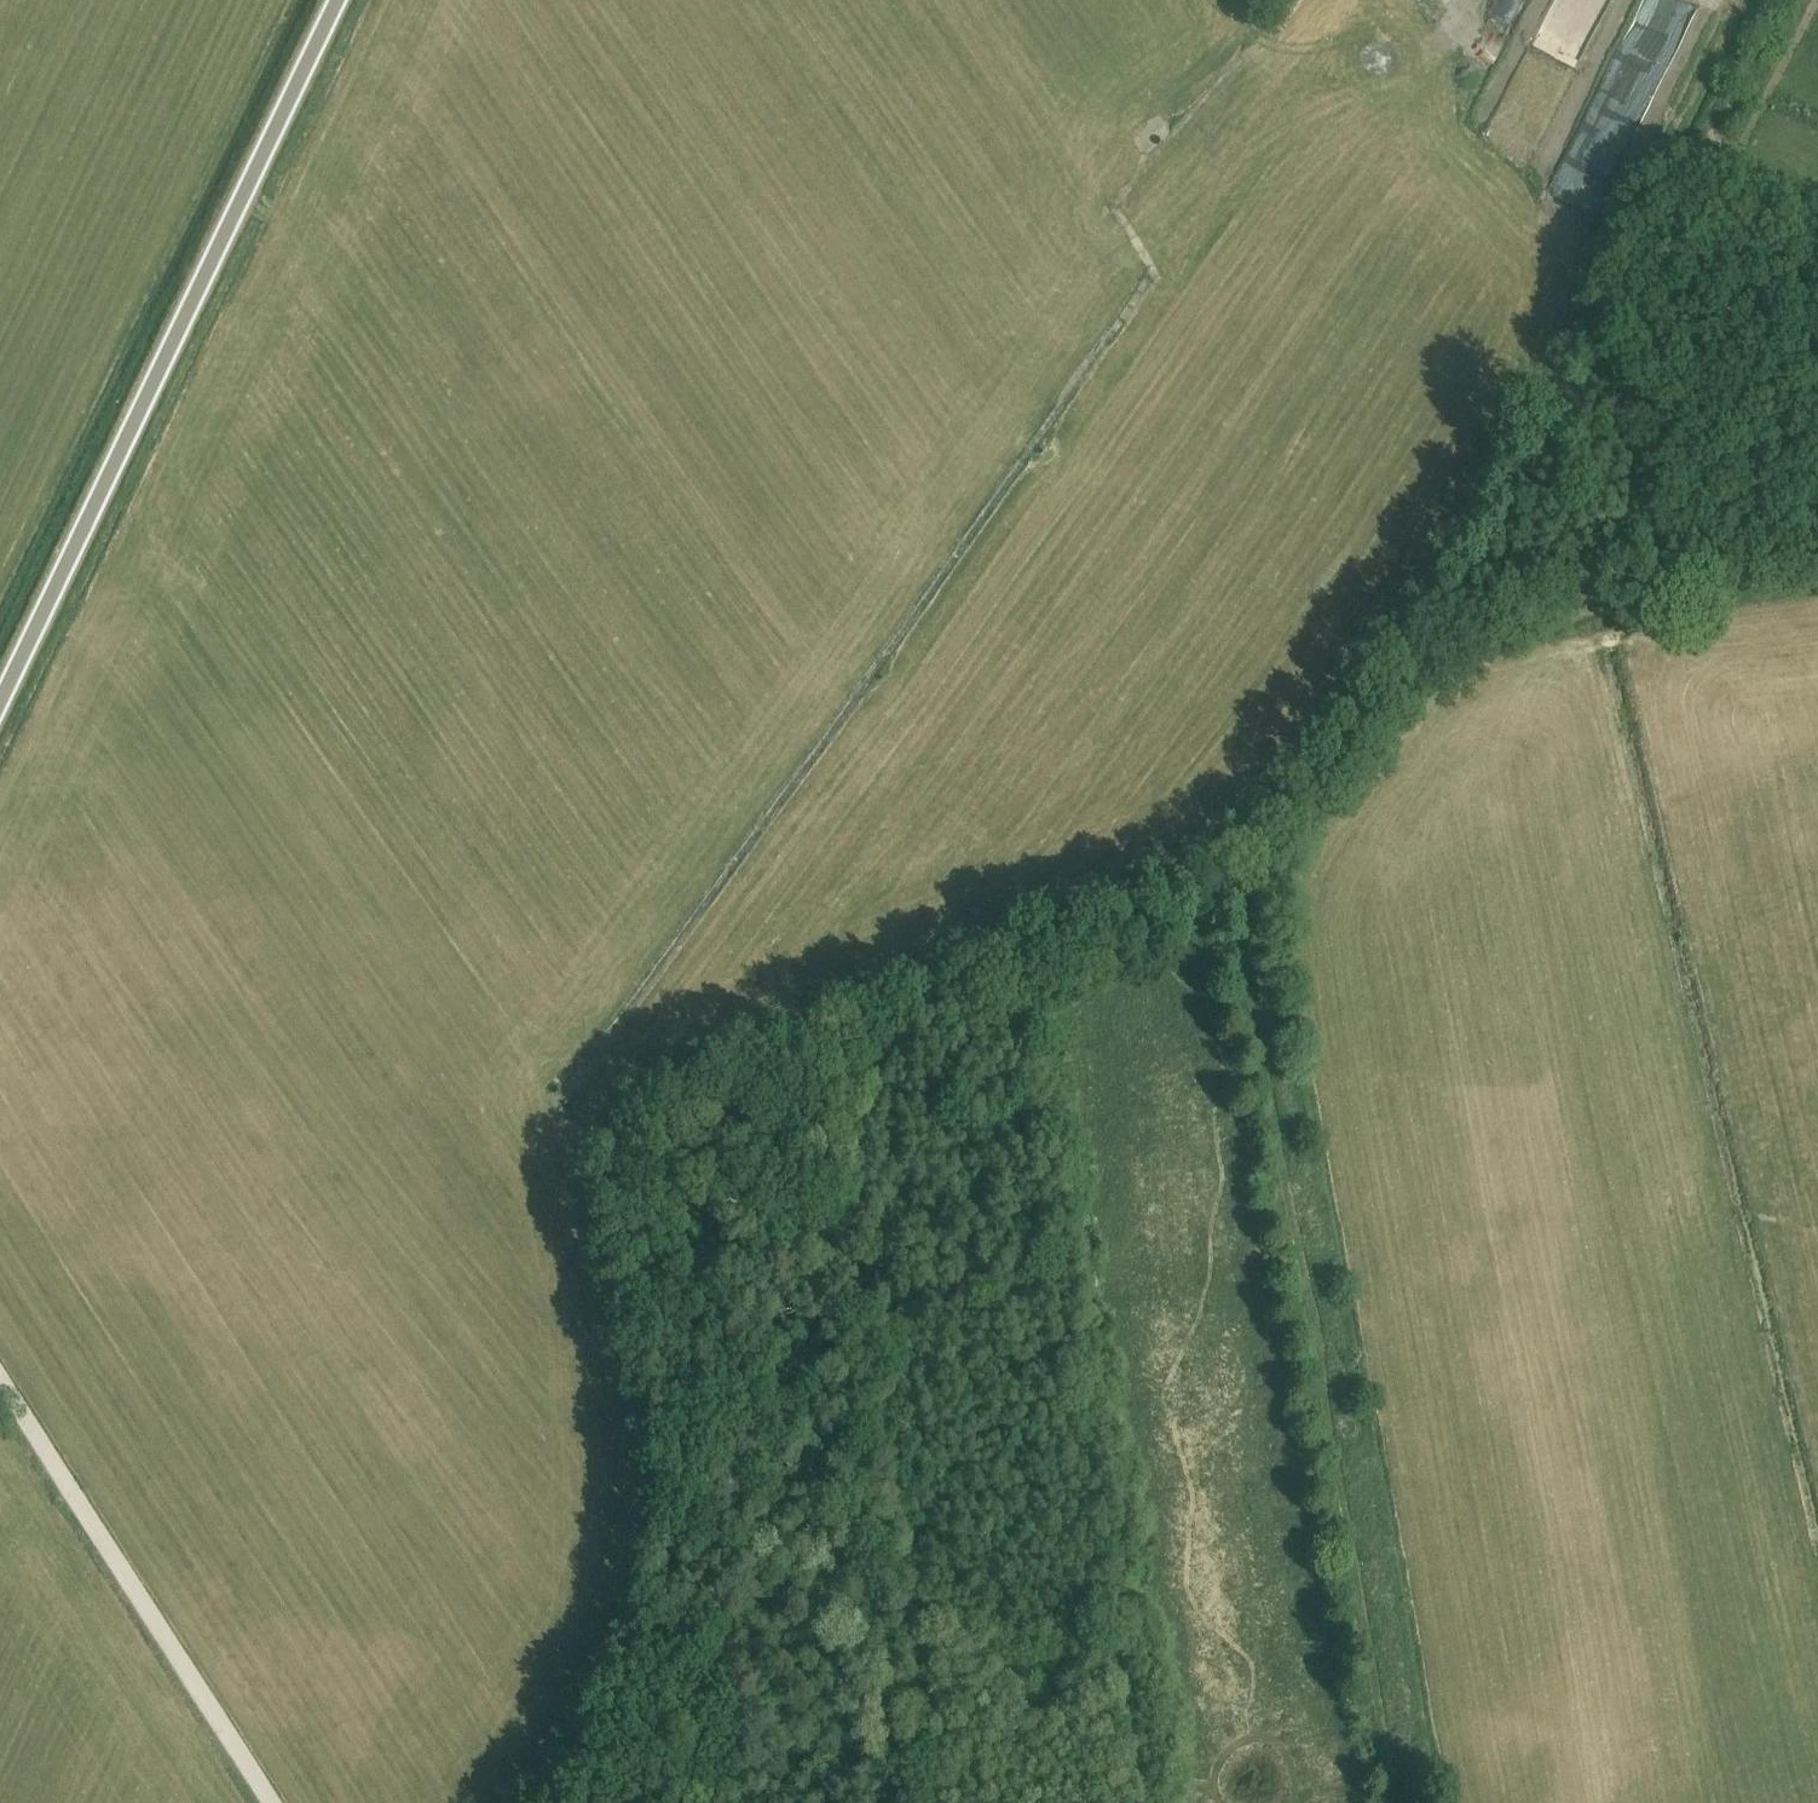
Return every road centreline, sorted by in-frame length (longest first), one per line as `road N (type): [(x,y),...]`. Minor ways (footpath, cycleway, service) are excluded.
road 1 (unclassified): [(0,688),(330,0)]
road 2 (track): [(0,1390),(267,1802)]

